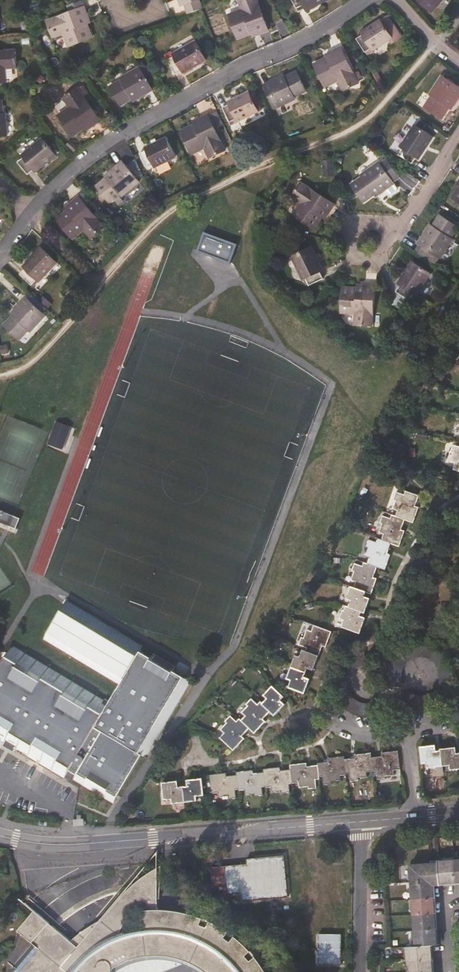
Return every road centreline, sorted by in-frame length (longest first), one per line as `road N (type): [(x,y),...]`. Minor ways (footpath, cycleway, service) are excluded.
road 1 (residential): [(362,0),(103,145),(50,189),(0,255)]
road 2 (residential): [(0,834),(90,843),(361,822)]
road 3 (residential): [(361,822),(360,971)]

